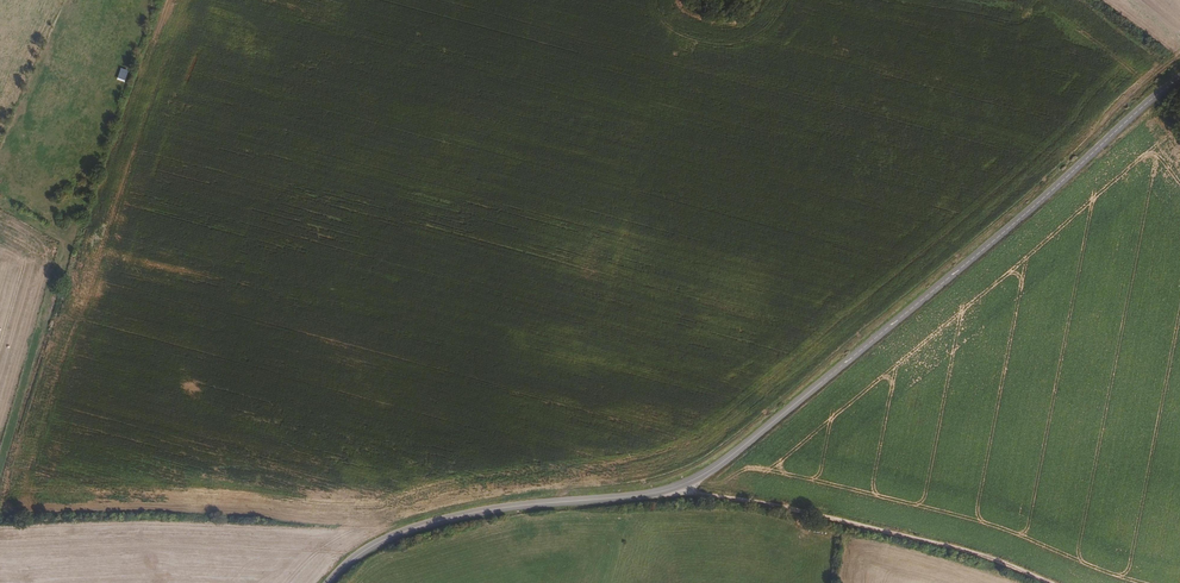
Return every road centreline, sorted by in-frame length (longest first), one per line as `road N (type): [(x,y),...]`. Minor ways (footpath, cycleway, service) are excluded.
road 1 (secondary): [(1179,77),(723,465),(680,489),(439,521),(366,549),(327,582)]
road 2 (track): [(1052,582),(964,550),(680,489)]

